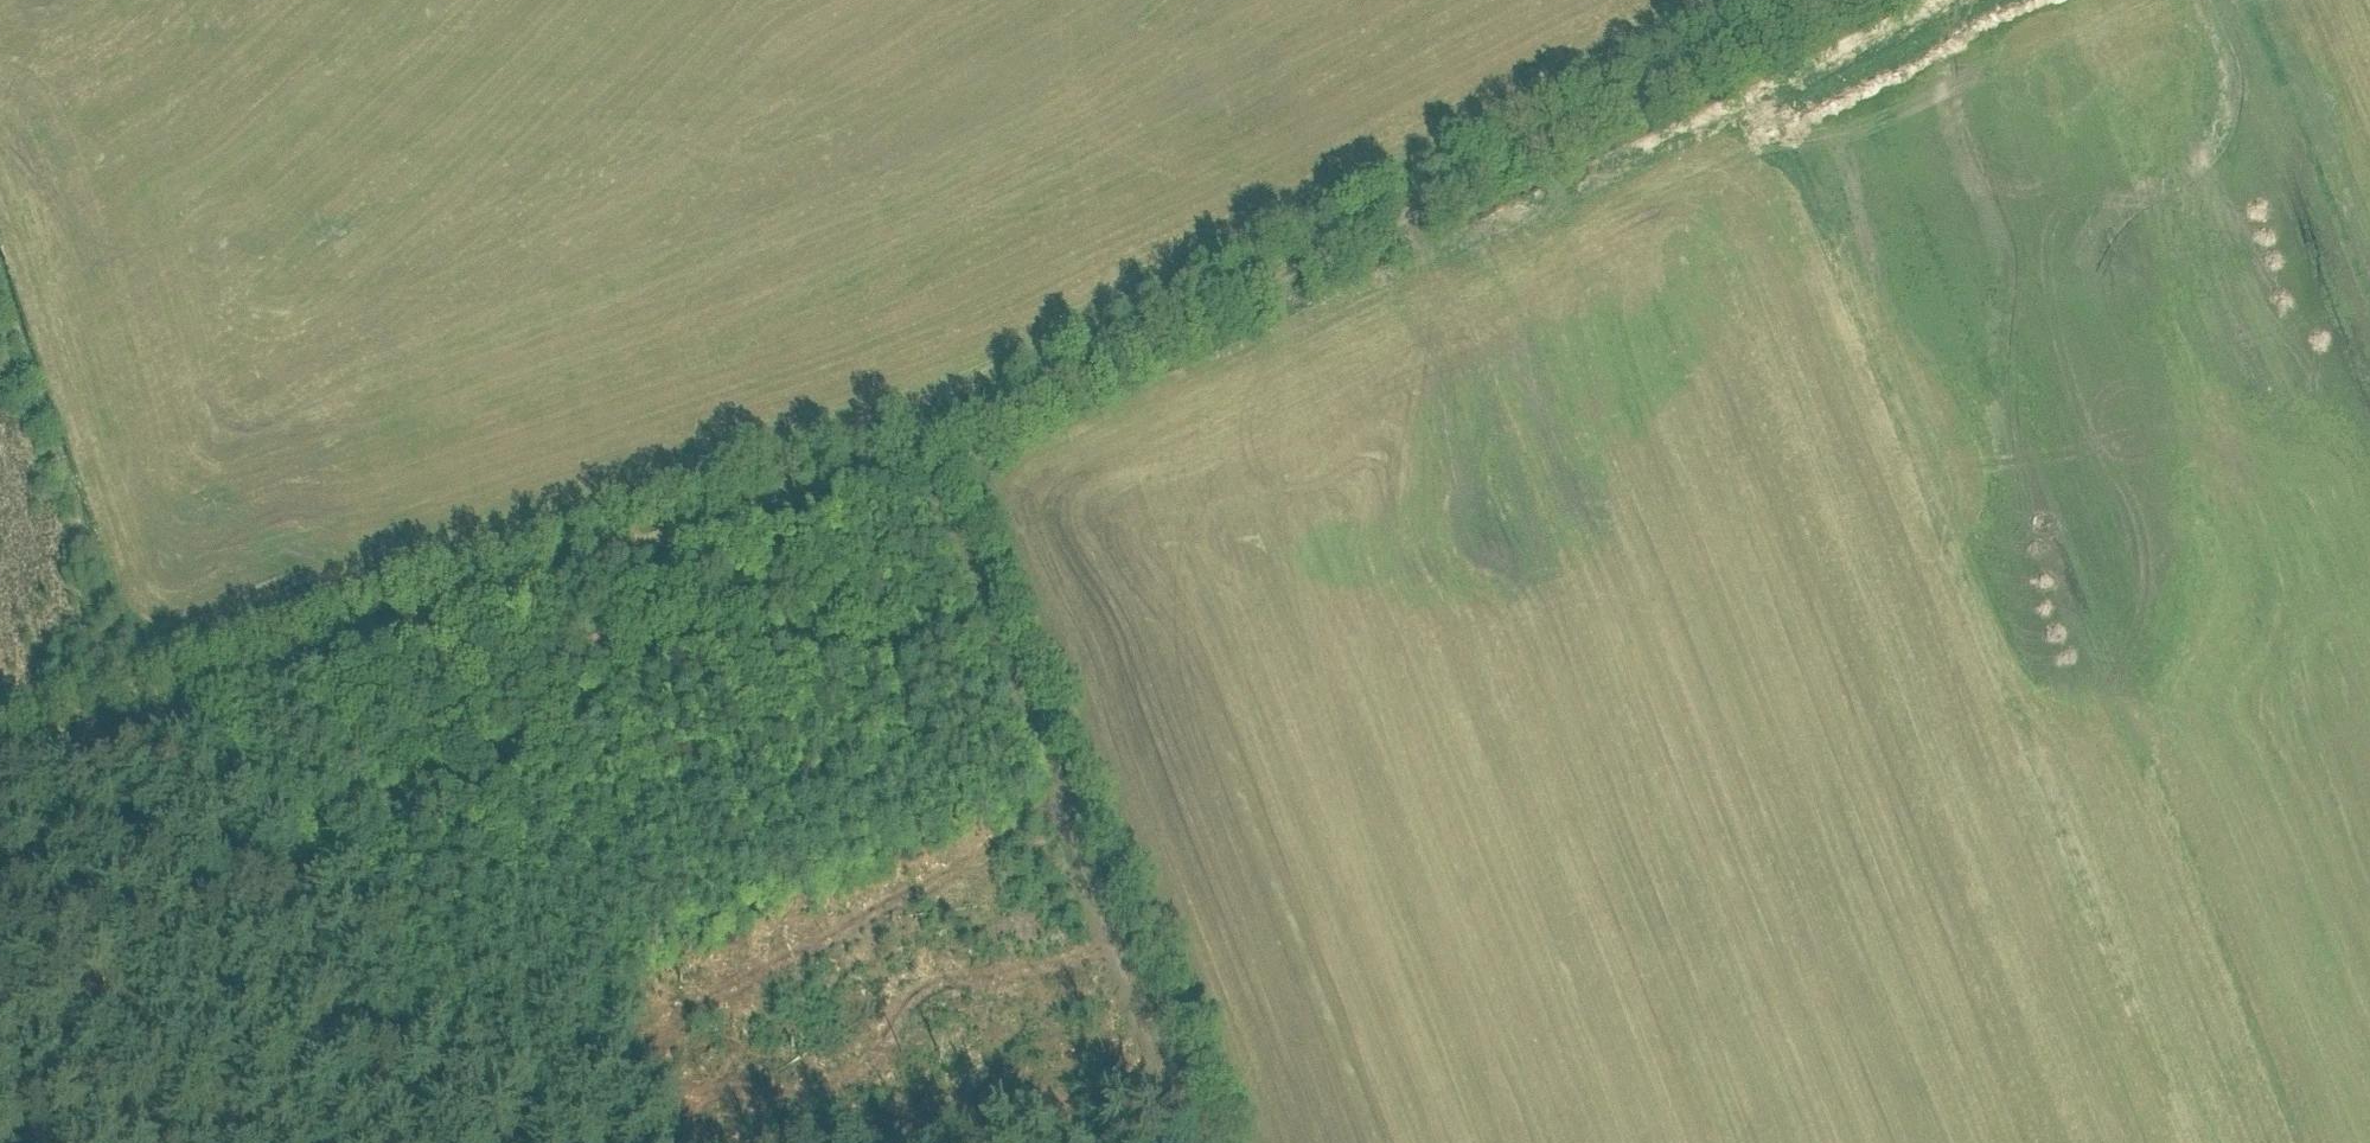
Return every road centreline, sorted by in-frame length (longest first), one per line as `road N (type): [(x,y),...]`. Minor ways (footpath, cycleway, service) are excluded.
road 1 (track): [(1842,0),(928,455)]
road 2 (track): [(928,455),(0,764)]
road 3 (track): [(1199,1142),(928,455)]

